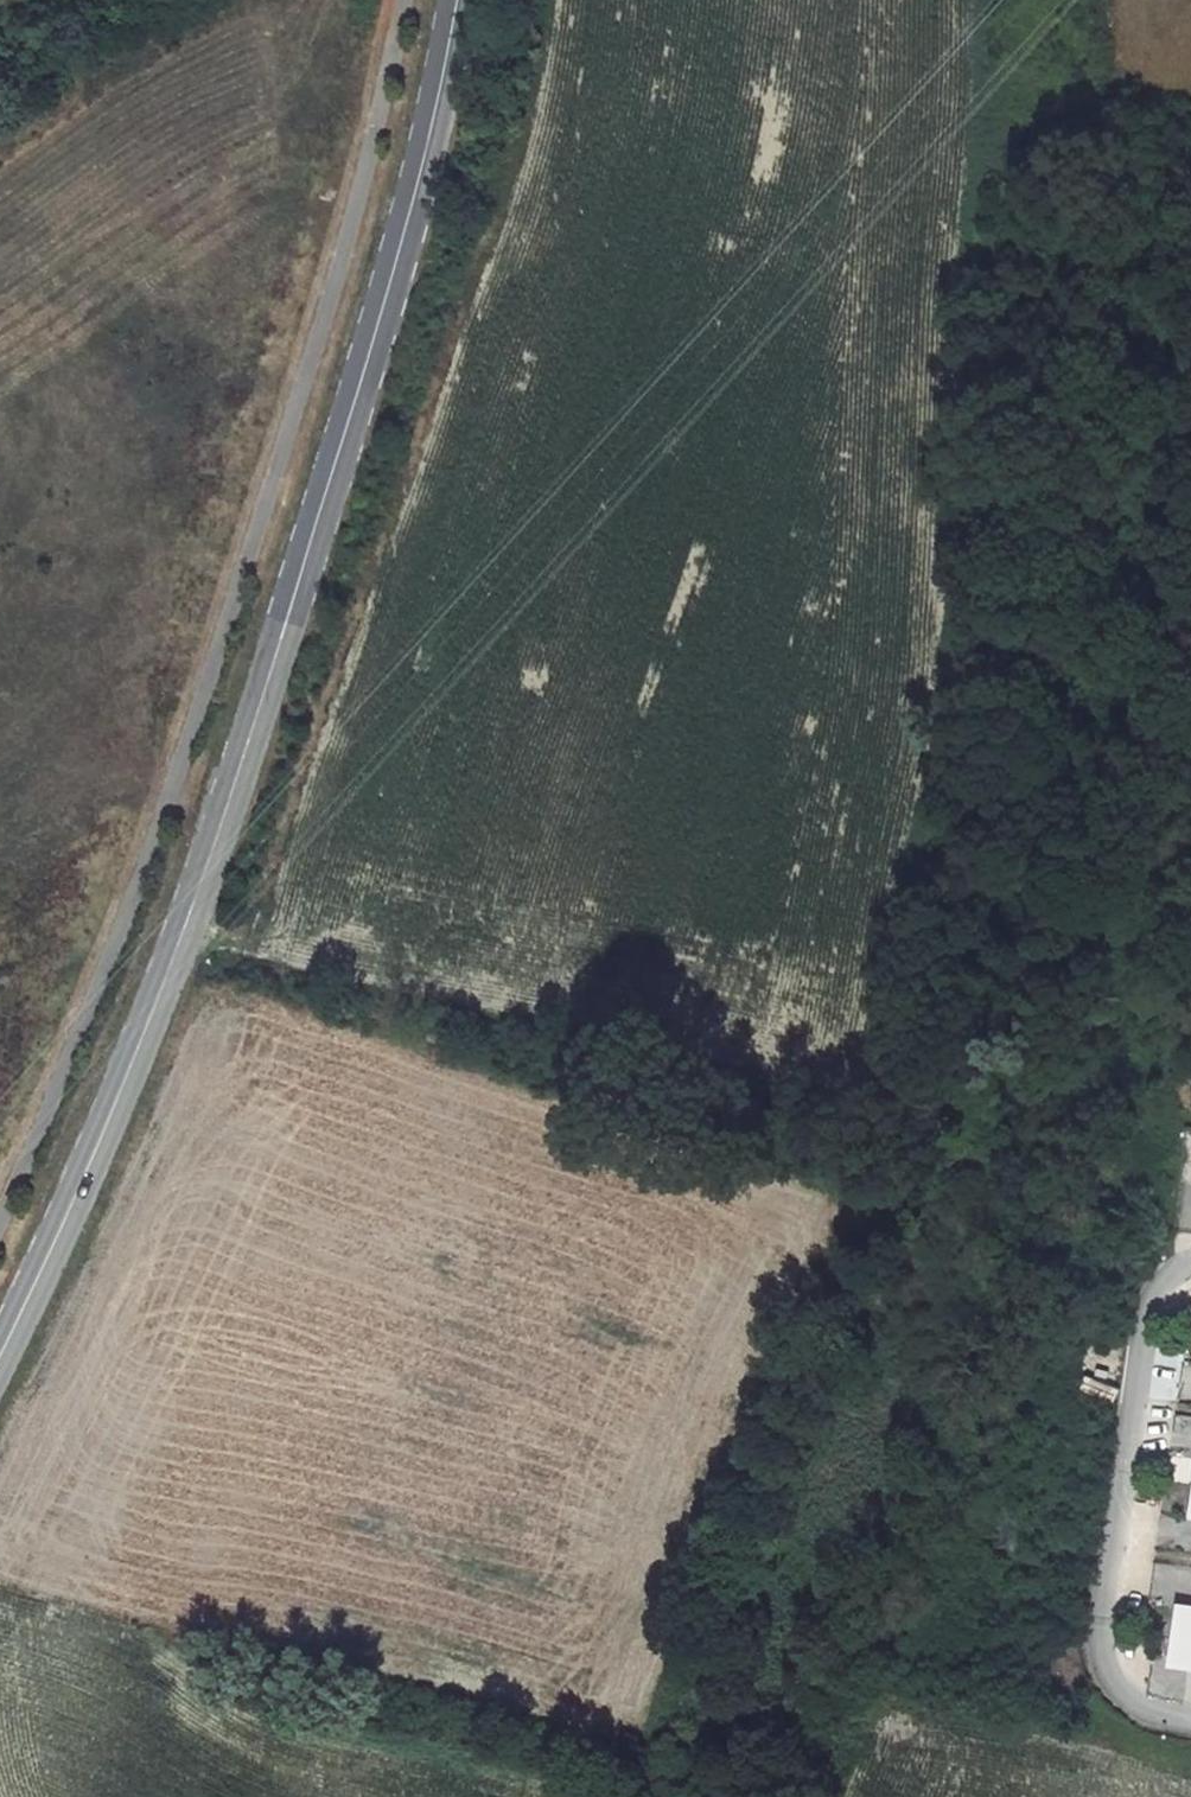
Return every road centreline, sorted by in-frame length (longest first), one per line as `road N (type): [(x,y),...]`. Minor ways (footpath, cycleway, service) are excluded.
road 1 (unclassified): [(458,0),(388,303),(178,973),(0,1365)]
road 2 (residential): [(1190,1723),(1131,1700),(1102,1661),(1101,1603),(1147,1303),(1190,1261)]

